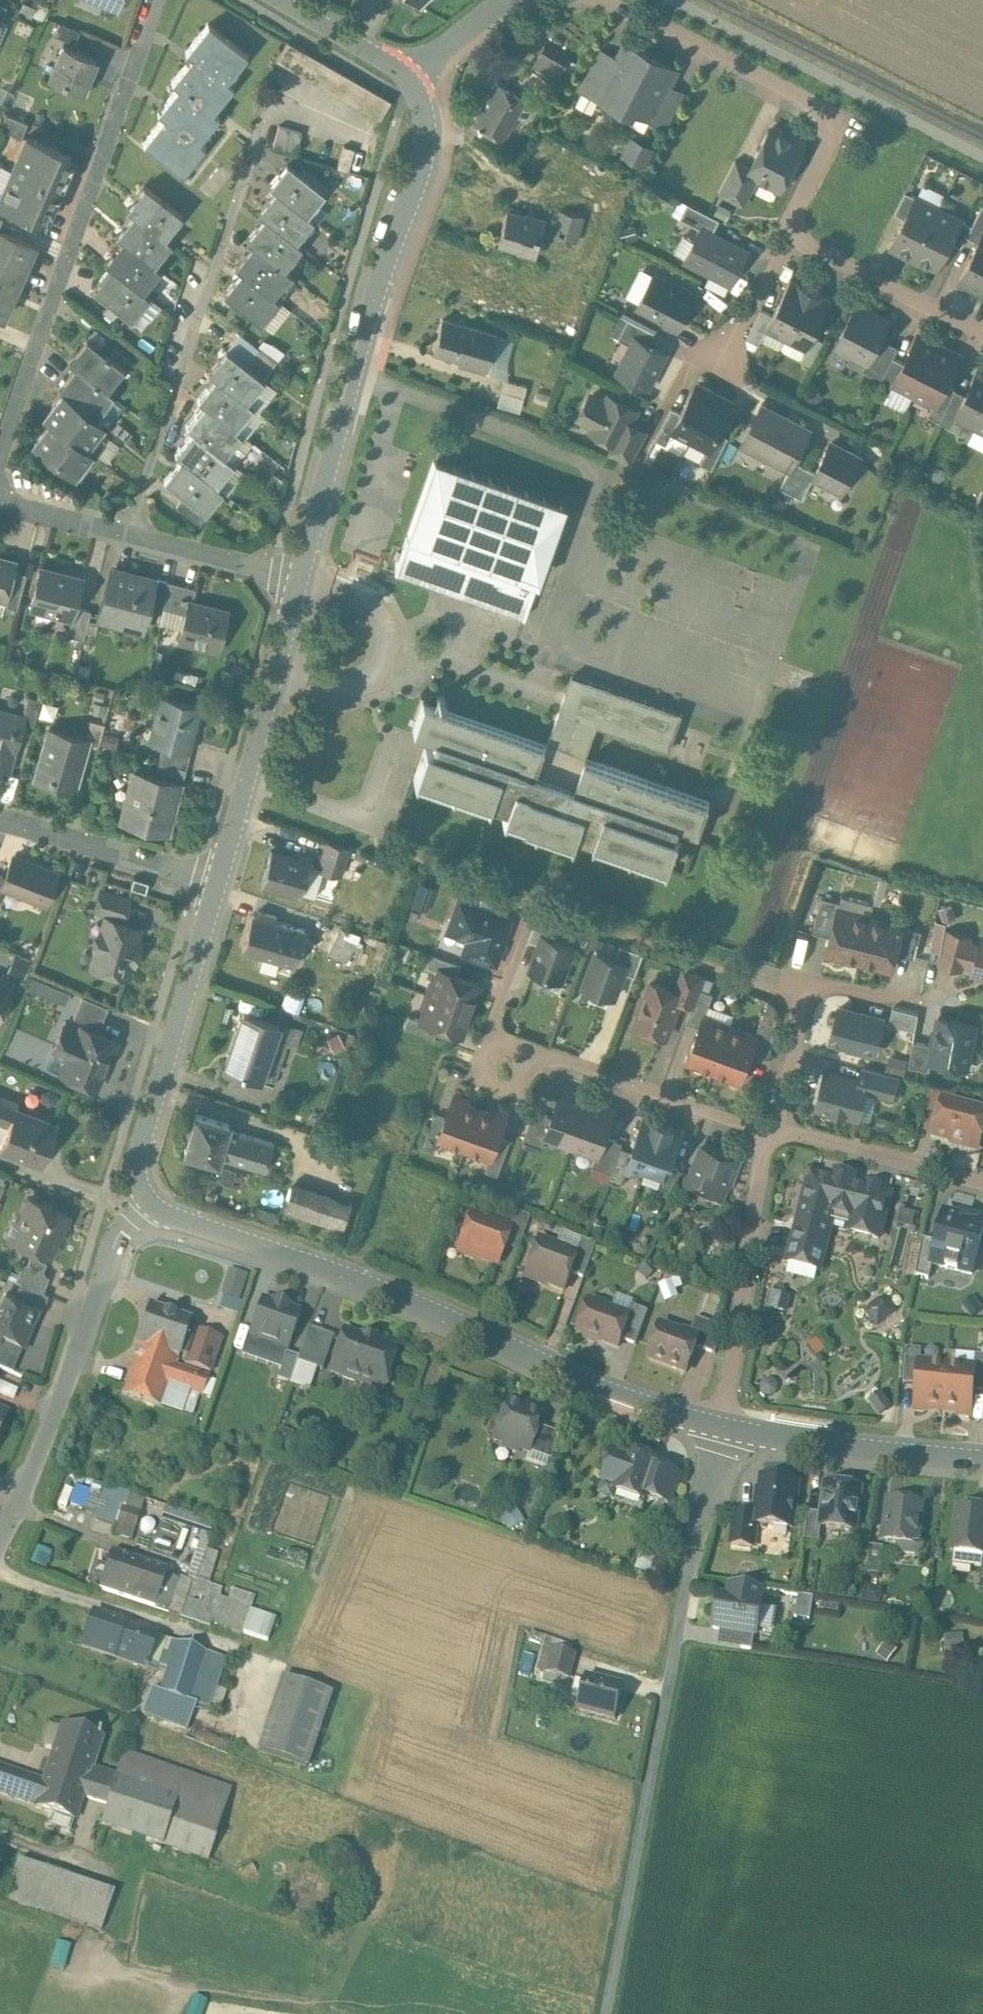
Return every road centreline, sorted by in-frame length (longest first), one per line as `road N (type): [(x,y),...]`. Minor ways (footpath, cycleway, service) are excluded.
road 1 (residential): [(721,1425),(575,1376),(386,1286),(179,1220),(148,1196)]
road 2 (residential): [(129,532),(279,92),(370,141)]
road 3 (residential): [(411,78),(429,124),(425,161),(369,323),(302,575)]
road 4 (residential): [(160,0),(0,442)]
road 5 (residential): [(592,0),(840,127),(788,240)]
road 6 (residential): [(673,1640),(600,2013)]
road 7 (residential): [(148,1196),(113,1241),(23,1505)]
road 8 (residential): [(302,575),(218,894)]
road 9 (residential): [(218,894),(139,1156),(148,1196)]
road 10 (residential): [(721,1425),(775,1137)]
road 11 (residential): [(775,1137),(517,1036)]
road 12 (residential): [(982,1455),(721,1425)]
road 13 (residential): [(0,825),(218,894)]
road 14 (residential): [(673,1640),(721,1425)]
road 15 (residential): [(788,240),(982,339)]
road 16 (residential): [(775,1137),(982,1187)]
road 17 (residential): [(302,575),(129,532)]
road 18 (residential): [(411,78),(283,0)]
road 19 (residential): [(775,1137),(803,990)]
road 20 (residential): [(788,240),(724,365)]
road 21 (residential): [(129,532),(0,500)]

